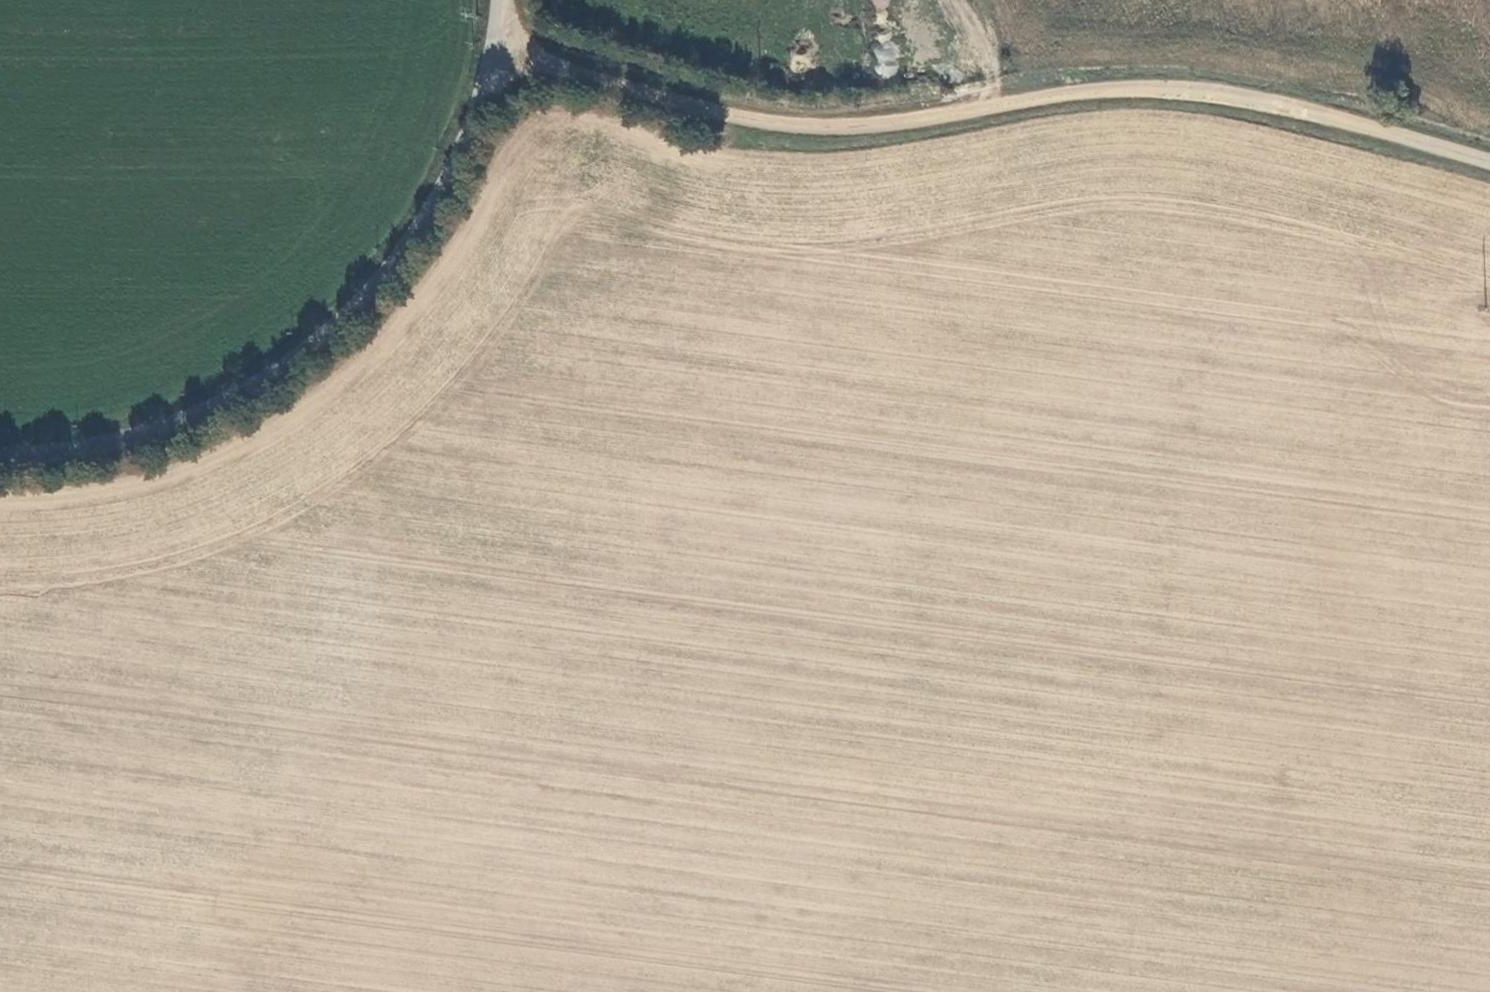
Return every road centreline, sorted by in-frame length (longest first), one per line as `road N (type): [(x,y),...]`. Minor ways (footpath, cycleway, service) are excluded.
road 1 (track): [(498,45),(621,90),(748,121),(870,130),(1120,90),(1263,102),(1489,162)]
road 2 (unclassified): [(0,455),(65,453),(150,434),(290,365),(355,314),(411,249),(467,143),(498,45),(500,0)]

